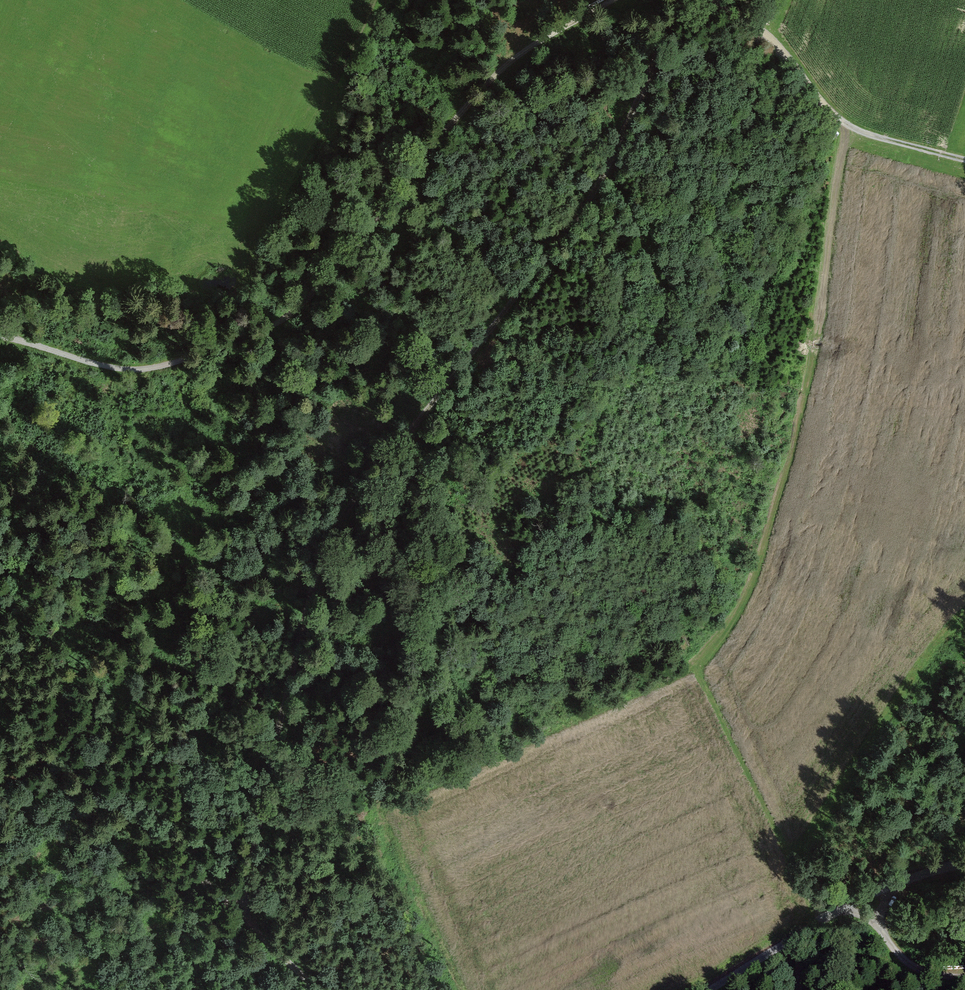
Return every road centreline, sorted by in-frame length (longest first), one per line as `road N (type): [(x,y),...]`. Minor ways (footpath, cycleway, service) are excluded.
road 1 (track): [(318,989),(239,916),(281,711),(326,548),(597,189),(674,0)]
road 2 (track): [(613,0),(505,66),(335,267),(274,324),(138,369),(0,338)]
road 3 (track): [(0,689),(239,916)]
road 4 (track): [(964,159),(843,122),(769,35),(716,0)]
road 5 (unclassified): [(693,989),(862,897),(964,862)]
road 6 (track): [(659,335),(666,292),(609,168)]
road 7 (track): [(838,909),(878,923),(909,965),(964,977)]

